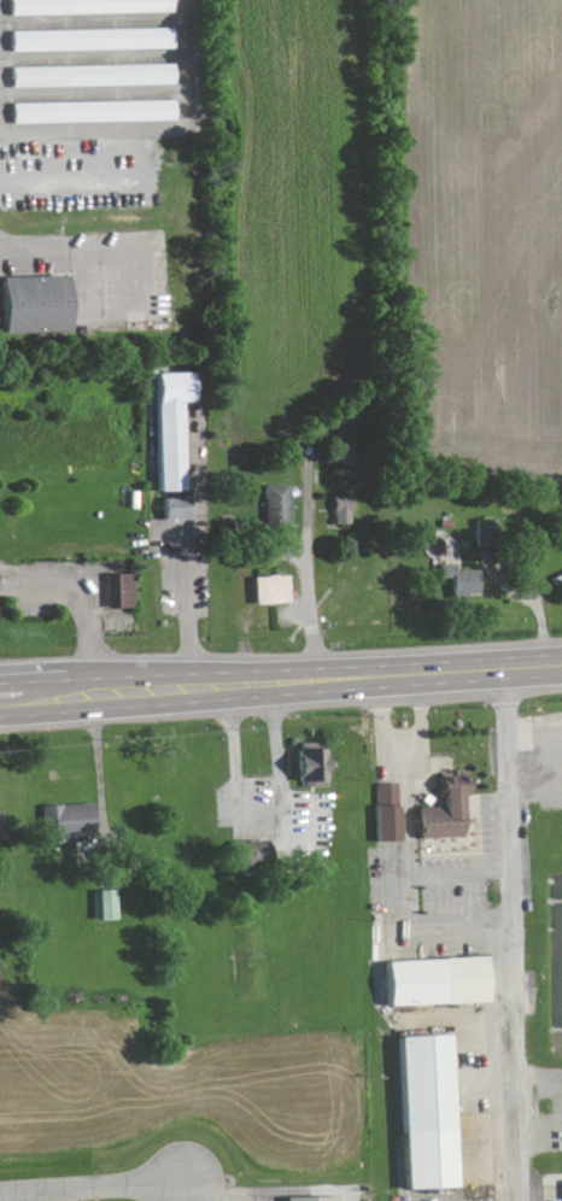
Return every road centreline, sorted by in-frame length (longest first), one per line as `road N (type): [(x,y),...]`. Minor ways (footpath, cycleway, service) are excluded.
road 1 (primary): [(0,718),(304,695),(318,681)]
road 2 (primary): [(318,681),(304,670),(0,685)]
road 3 (primary): [(318,681),(561,667)]
road 4 (residential): [(0,1194),(183,1182)]

